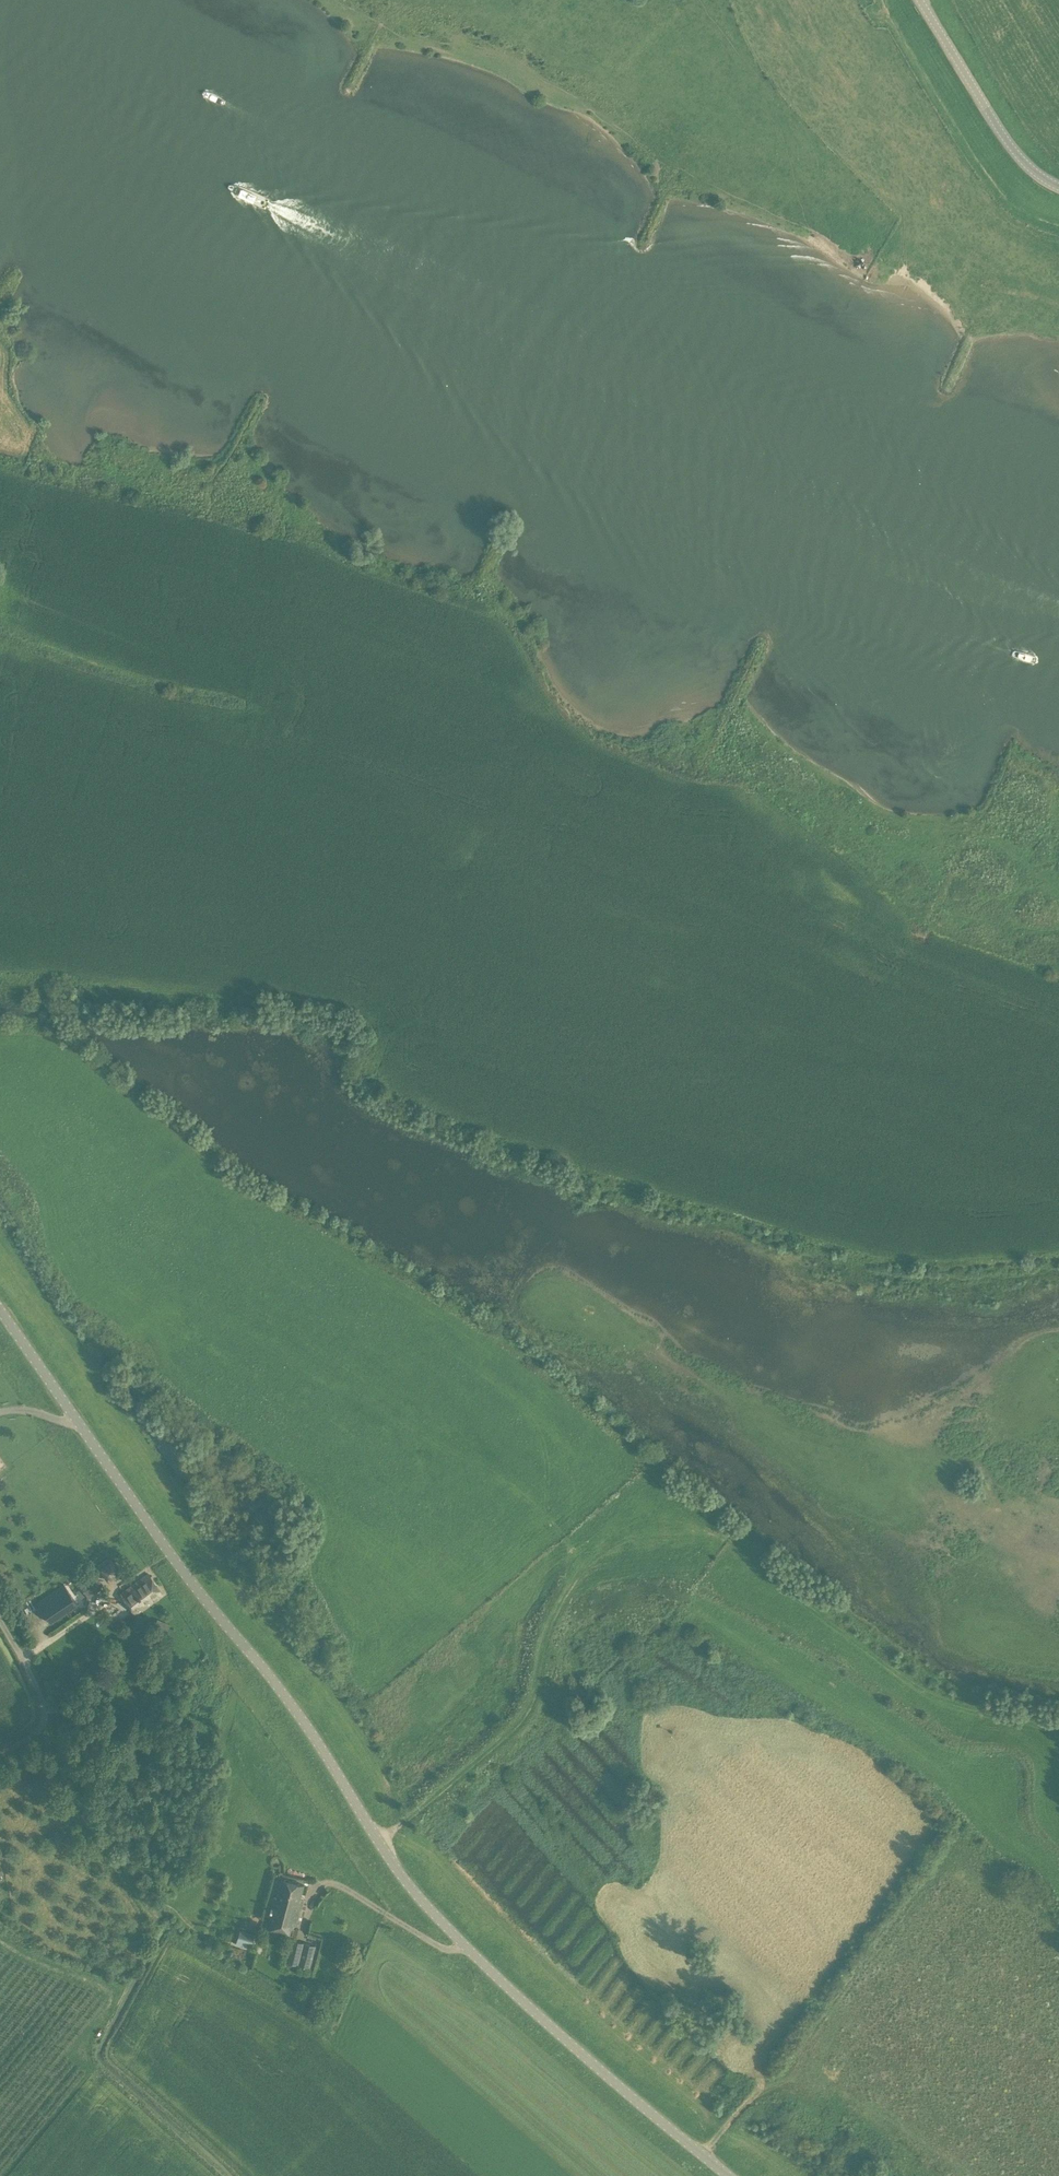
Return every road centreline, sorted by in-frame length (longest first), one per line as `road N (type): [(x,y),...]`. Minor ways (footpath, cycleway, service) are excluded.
road 1 (tertiary): [(727,2175),(532,2013),(415,1893),(297,1715),(182,1571),(0,1310)]
road 2 (track): [(379,1843),(519,1722),(559,1613),(586,1593),(646,1576),(777,1631),(956,1750),(998,1748),(1015,1755),(1034,1784),(1035,1826),(1058,1852)]
road 3 (tertiary): [(1058,186),(1025,164),(1004,136),(919,0)]
road 4 (track): [(760,2089),(753,2096),(786,2095),(874,2126),(932,2175)]
road 5 (track): [(899,982),(972,998),(1058,1036)]
road 6 (unclassified): [(0,1756),(39,1729),(45,1713),(0,1619)]

